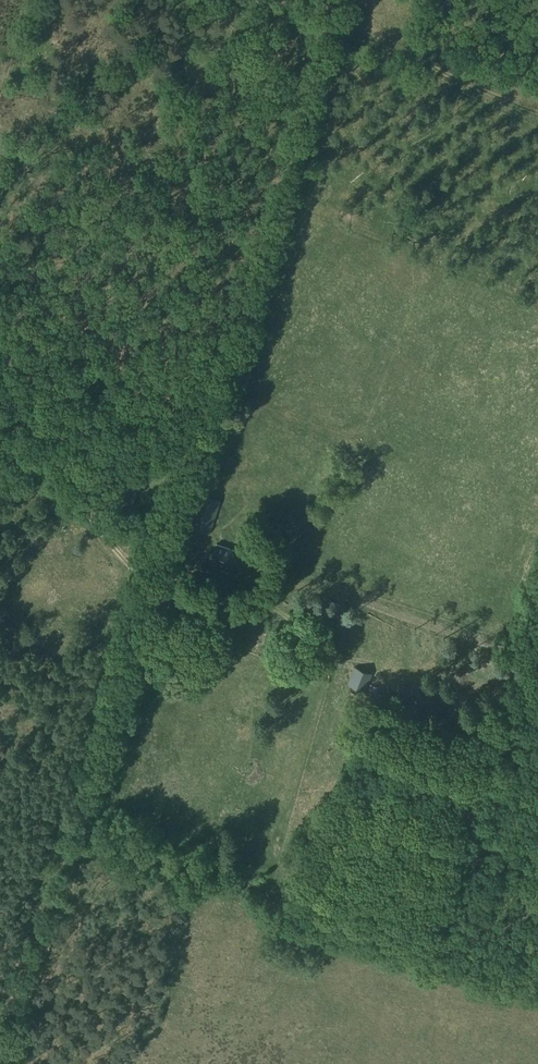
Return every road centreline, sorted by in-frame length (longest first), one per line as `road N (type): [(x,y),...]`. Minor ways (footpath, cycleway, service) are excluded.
road 1 (track): [(0,485),(93,520),(168,607),(15,1063)]
road 2 (track): [(168,607),(181,591),(245,599),(305,584),(537,659)]
road 3 (track): [(262,0),(537,114)]

